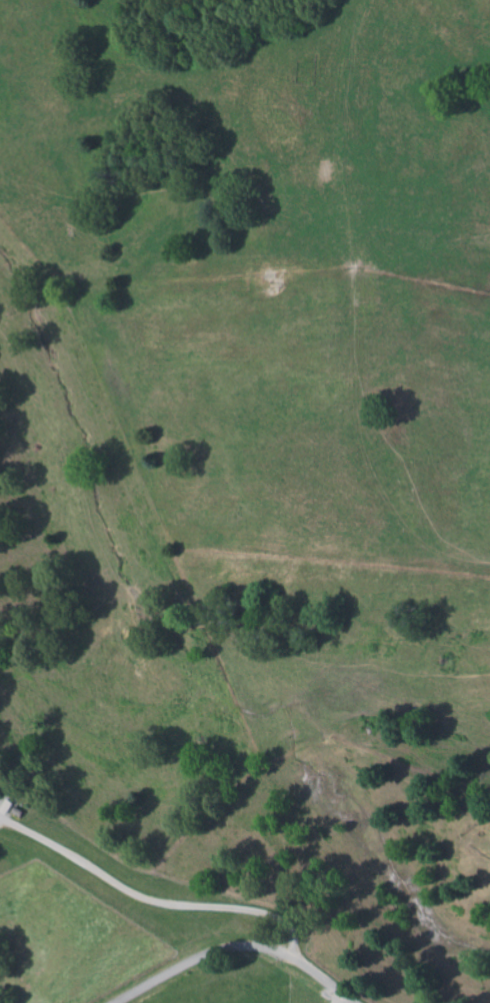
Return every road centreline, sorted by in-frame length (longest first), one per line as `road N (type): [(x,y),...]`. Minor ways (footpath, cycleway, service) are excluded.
road 1 (residential): [(118,1002),(213,953),(251,947),(307,964),(359,1002)]

